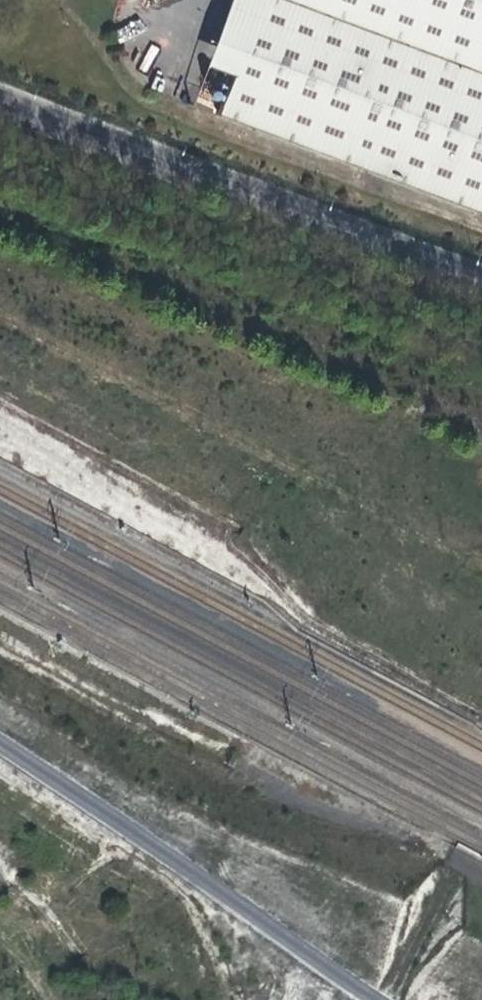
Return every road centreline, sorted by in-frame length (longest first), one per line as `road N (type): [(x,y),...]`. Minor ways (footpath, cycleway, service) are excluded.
road 1 (tertiary): [(481,281),(0,99)]

